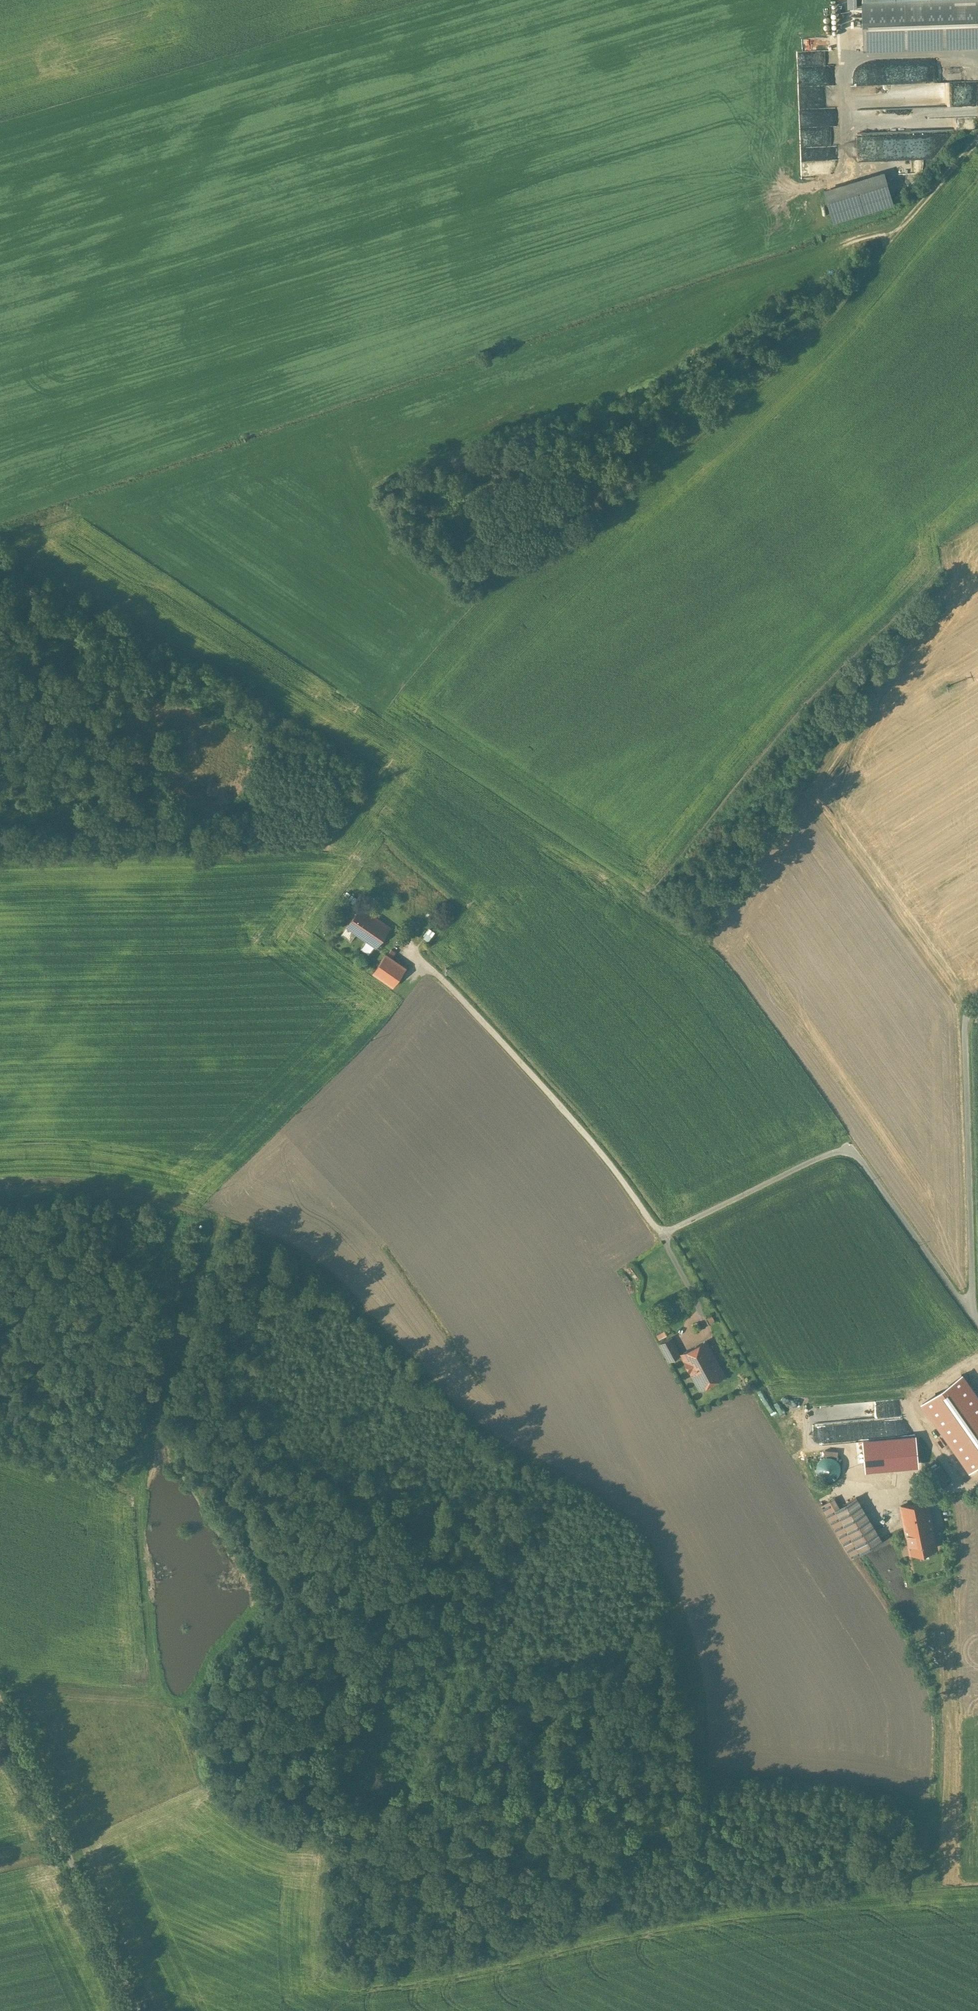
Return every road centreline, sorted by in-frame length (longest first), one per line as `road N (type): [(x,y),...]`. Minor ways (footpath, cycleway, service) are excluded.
road 1 (unclassified): [(662,1229),(833,1149),(851,1151),(969,1307)]
road 2 (unclassified): [(138,2010),(0,1702)]
road 3 (unclassified): [(969,1307),(975,1299),(963,1014),(977,999)]

